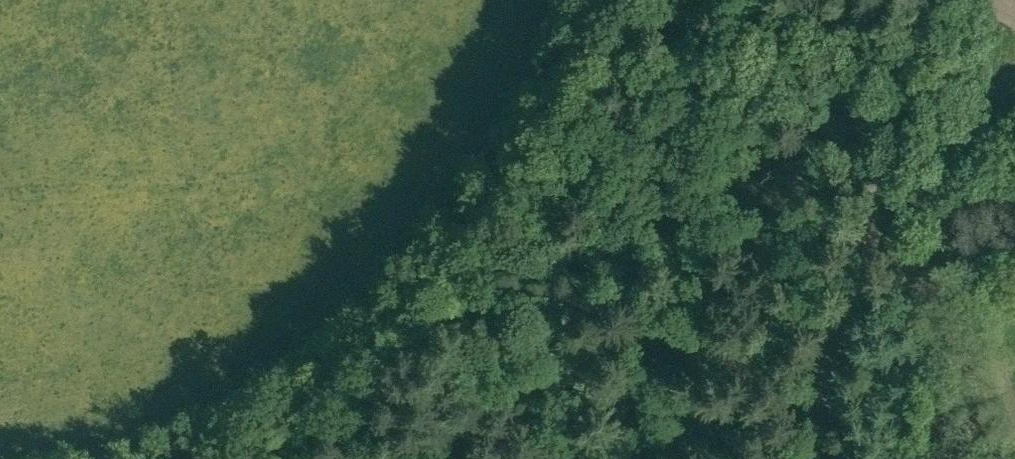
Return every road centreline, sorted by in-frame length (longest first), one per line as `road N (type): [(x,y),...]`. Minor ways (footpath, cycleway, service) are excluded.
road 1 (track): [(614,0),(498,189),(363,339),(264,413),(167,458)]
road 2 (unclassified): [(811,458),(930,0)]

